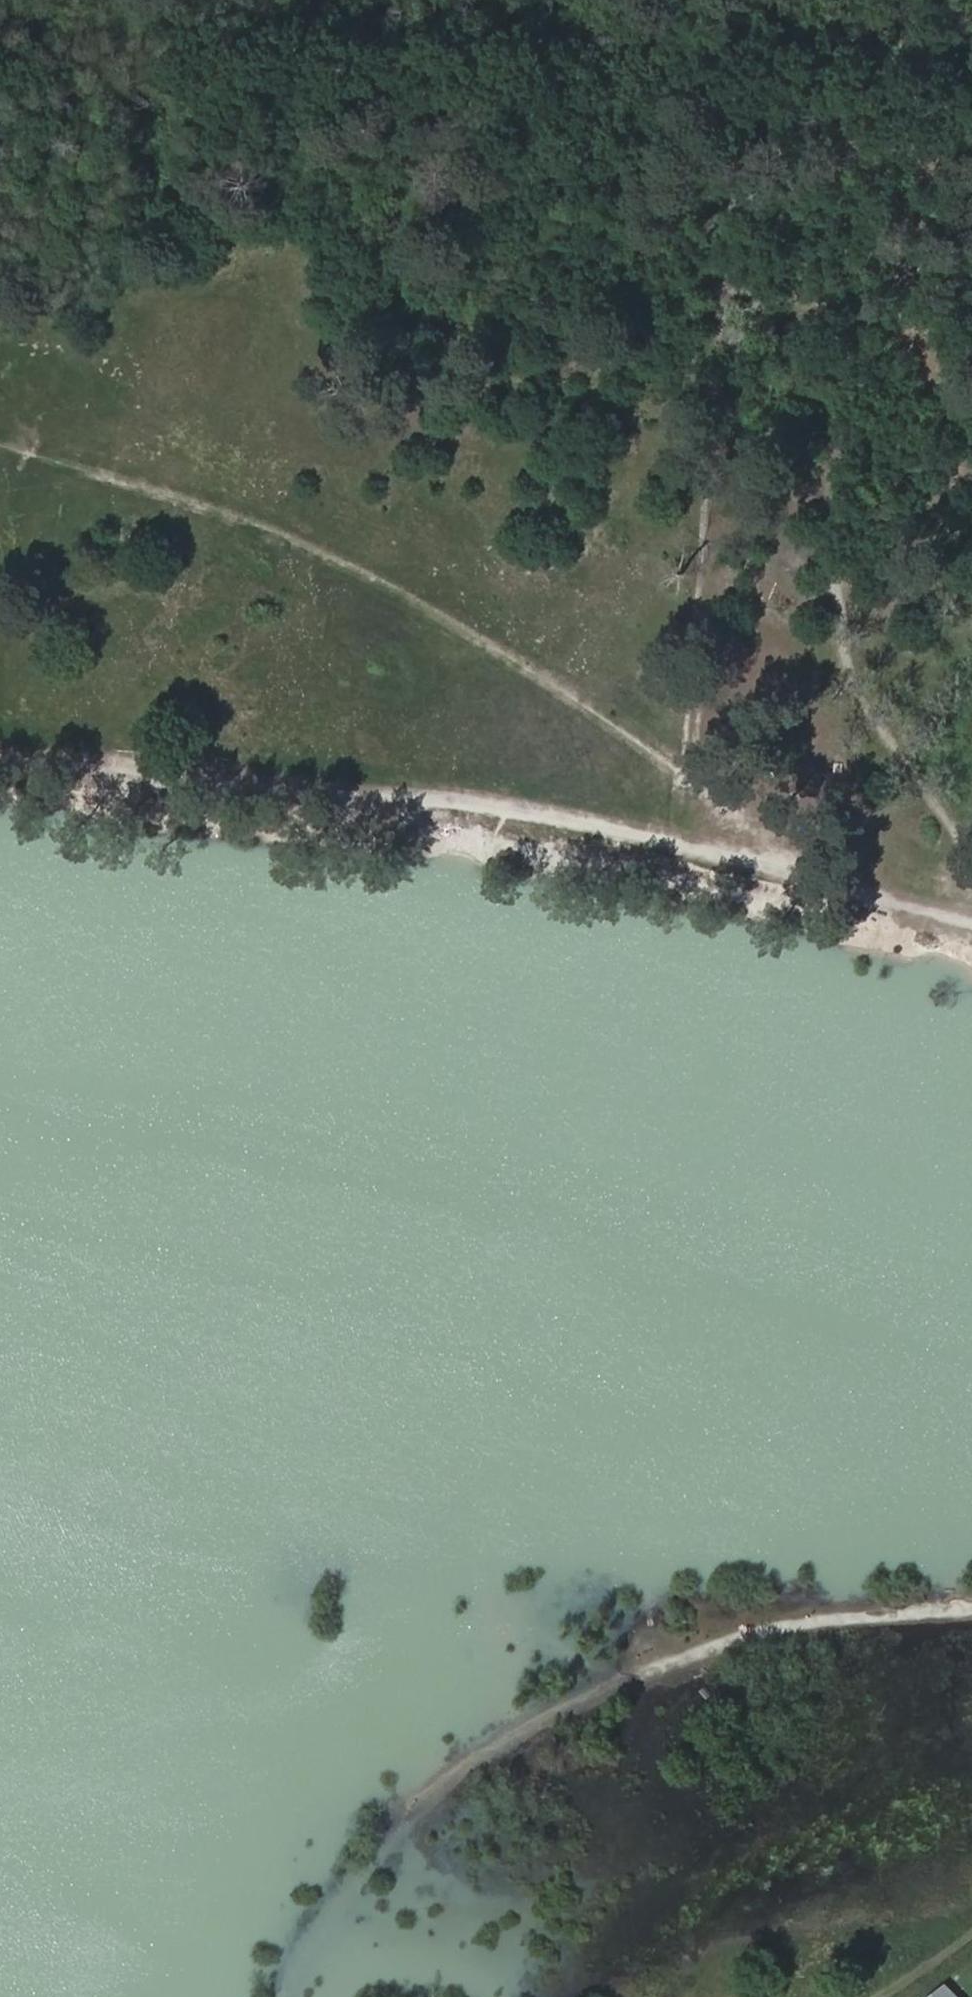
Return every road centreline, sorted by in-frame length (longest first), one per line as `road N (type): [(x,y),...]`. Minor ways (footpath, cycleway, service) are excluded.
road 1 (track): [(971,845),(924,766),(856,687),(846,635),(839,407),(792,317),(723,263),(598,228),(524,178),(338,161),(236,177),(175,221),(69,224),(0,264)]
road 2 (track): [(971,920),(579,817),(0,752)]
road 3 (track): [(290,1996),(338,1920),(427,1810),(533,1726),(650,1672),(791,1632),(971,1608)]

